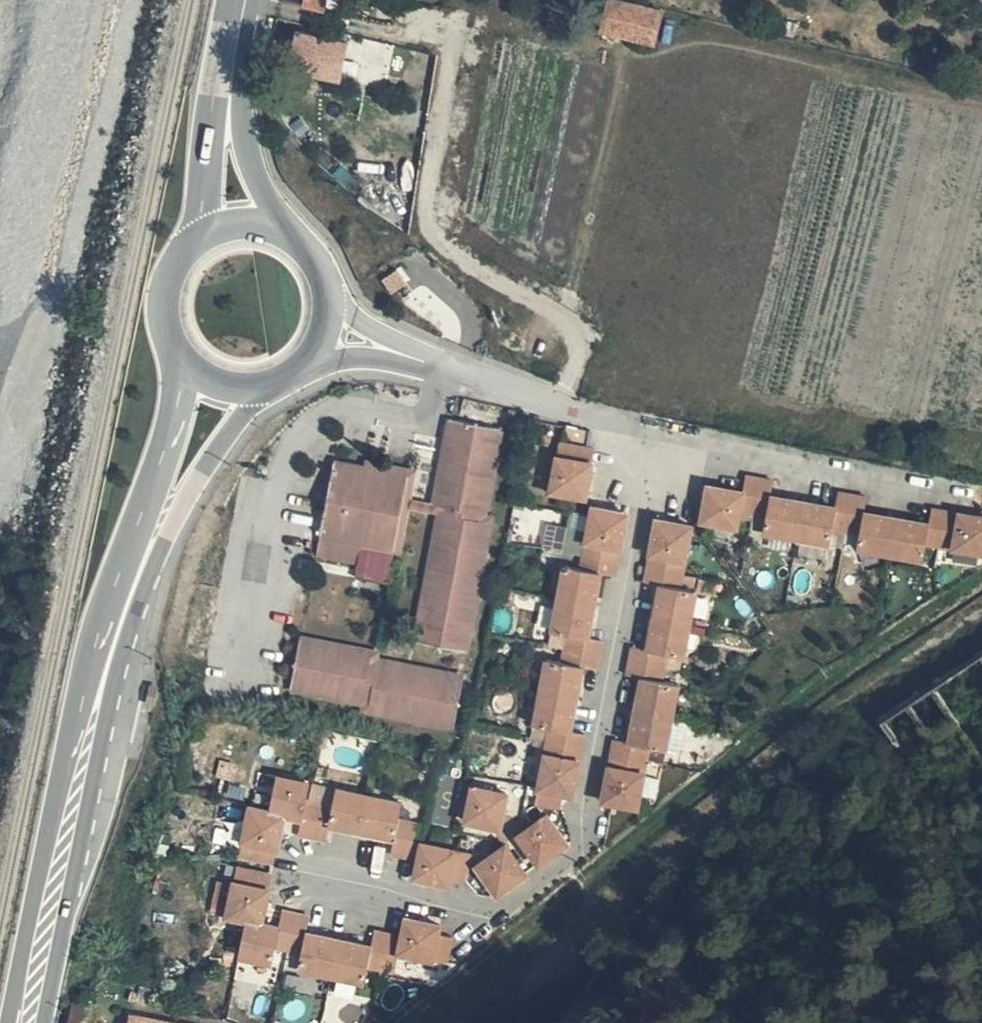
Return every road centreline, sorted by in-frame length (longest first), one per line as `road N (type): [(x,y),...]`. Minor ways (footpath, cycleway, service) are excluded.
road 1 (residential): [(663,433),(576,853),(516,901),(449,901),(282,867)]
road 2 (primary): [(46,1022),(134,630),(217,452),(273,381)]
road 3 (primary): [(187,361),(160,469),(100,627),(9,1022)]
road 4 (residential): [(443,366),(434,407),(424,416),(339,411),(314,423),(287,454),(240,679)]
road 5 (residential): [(663,433),(950,493)]
road 6 (residential): [(443,366),(663,433)]
road 7 (primary): [(285,233),(248,167),(225,96)]
road 8 (primary): [(225,96),(199,238)]
road 9 (primary): [(199,238),(172,270),(165,297),(167,325),(187,361)]

